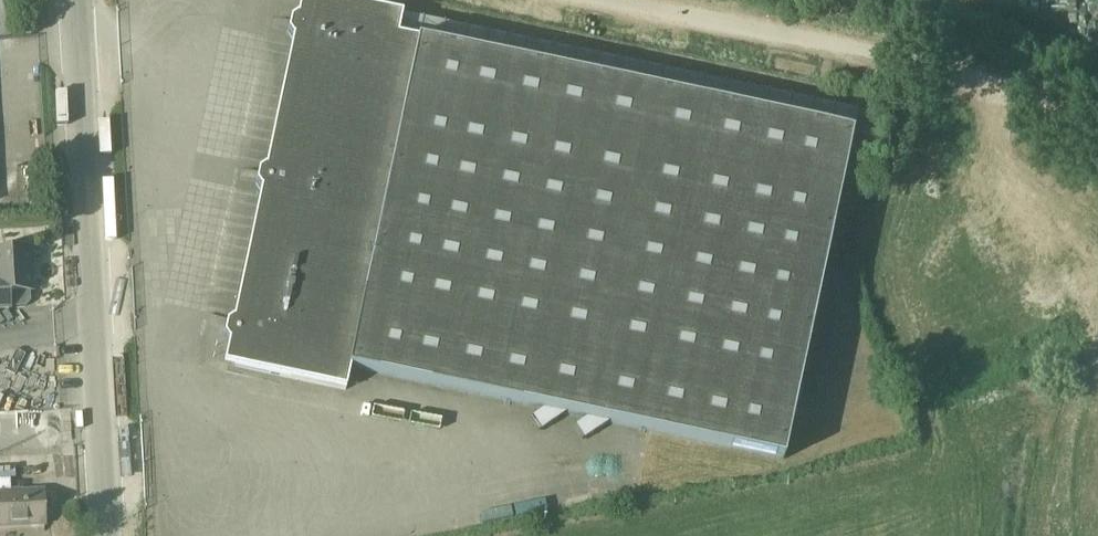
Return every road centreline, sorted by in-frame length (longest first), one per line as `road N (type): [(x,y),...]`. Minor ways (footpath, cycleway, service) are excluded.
road 1 (unclassified): [(77,0),(112,535)]
road 2 (unclassified): [(1097,133),(976,83),(607,0)]

